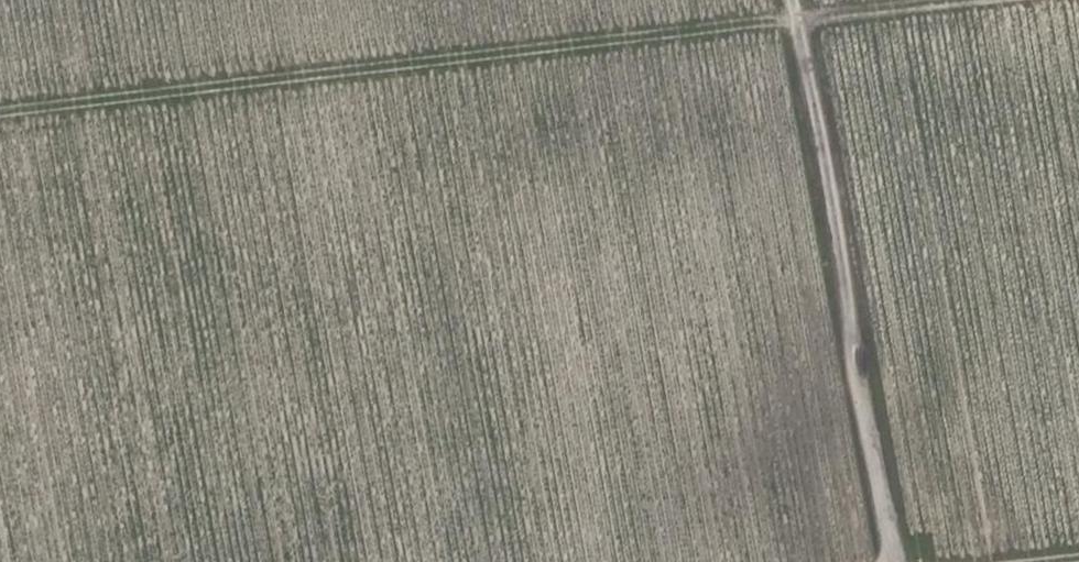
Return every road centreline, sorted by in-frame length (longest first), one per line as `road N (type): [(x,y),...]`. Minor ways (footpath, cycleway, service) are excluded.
road 1 (track): [(0,111),(948,0)]
road 2 (track): [(790,0),(895,561)]

